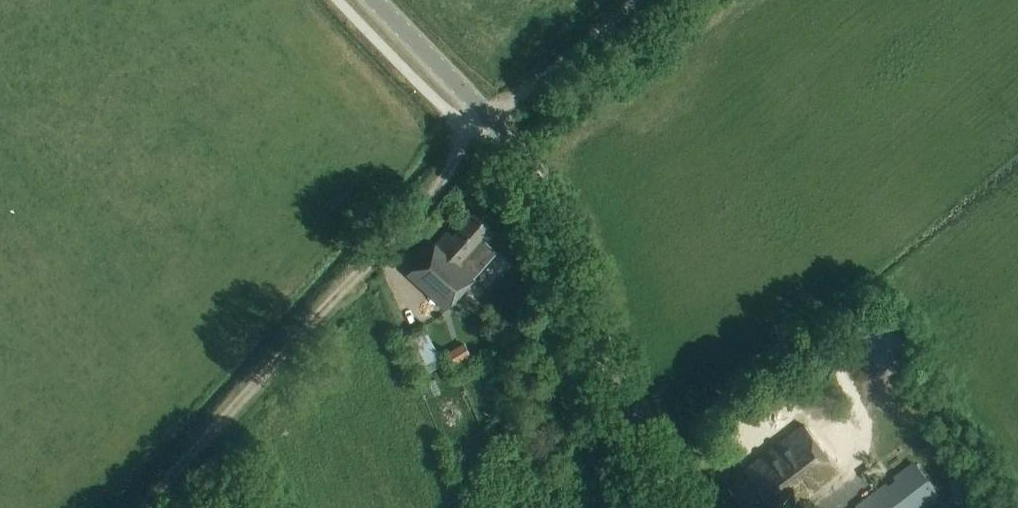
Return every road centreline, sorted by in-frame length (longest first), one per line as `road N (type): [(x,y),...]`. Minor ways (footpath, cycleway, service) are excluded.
road 1 (tertiary): [(375,0),(515,148),(673,507)]
road 2 (track): [(143,507),(451,173),(475,132)]
road 3 (track): [(475,132),(637,0)]

